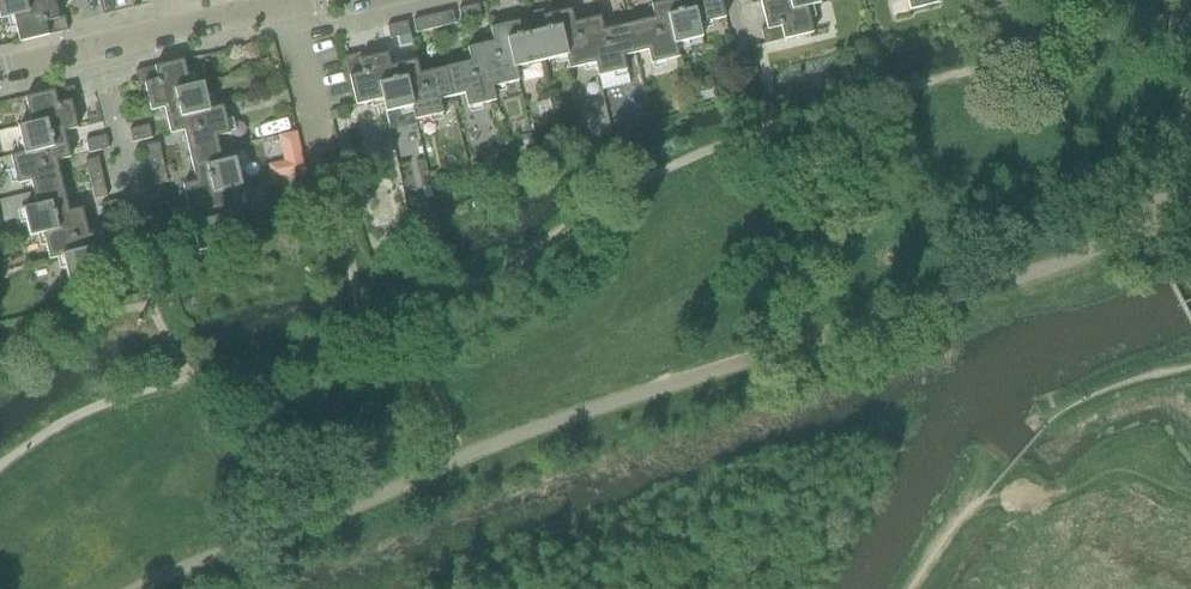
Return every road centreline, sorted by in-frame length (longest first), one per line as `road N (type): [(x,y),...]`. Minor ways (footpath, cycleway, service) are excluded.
road 1 (residential): [(240,16),(0,76)]
road 2 (residential): [(285,4),(324,160)]

